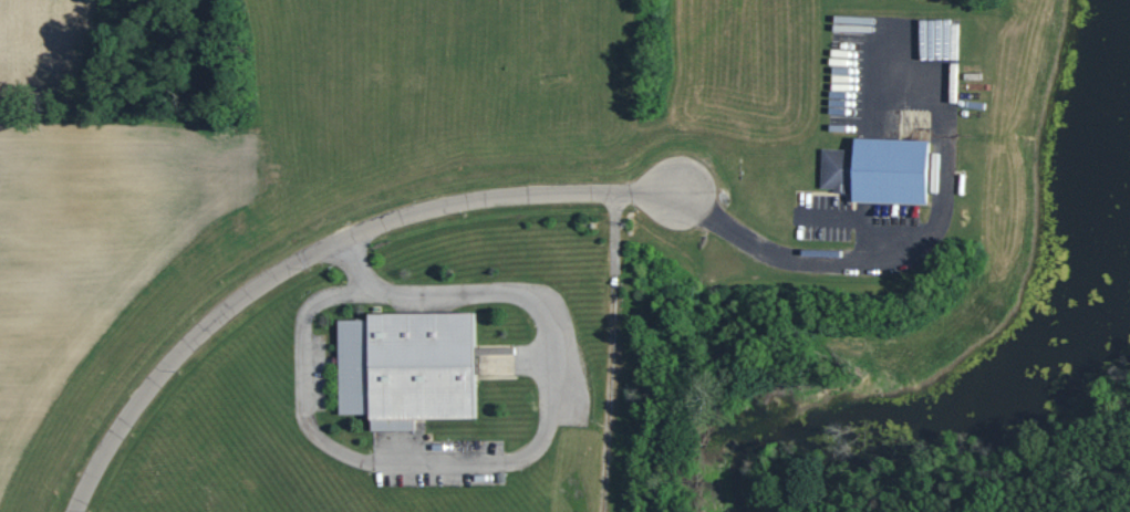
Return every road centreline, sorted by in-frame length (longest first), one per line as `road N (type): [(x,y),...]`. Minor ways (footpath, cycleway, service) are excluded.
road 1 (residential): [(67,511),(89,463),(193,332),(261,279),(339,236),(417,207),(484,197),(675,191),(771,257),(850,264),(869,259),(874,216)]

